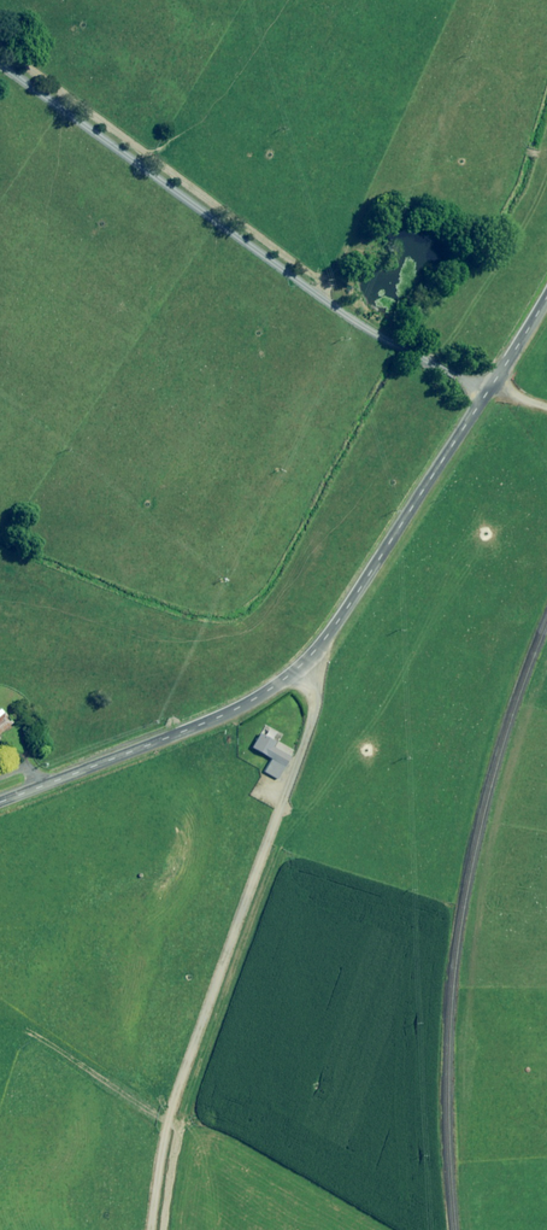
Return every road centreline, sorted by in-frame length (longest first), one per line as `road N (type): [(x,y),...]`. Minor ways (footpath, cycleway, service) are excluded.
road 1 (unclassified): [(0,802),(228,715),(299,668),(334,628),(546,290)]
road 2 (track): [(299,668),(311,709),(166,1125),(155,1229)]
road 3 (track): [(546,406),(470,383),(412,353)]

